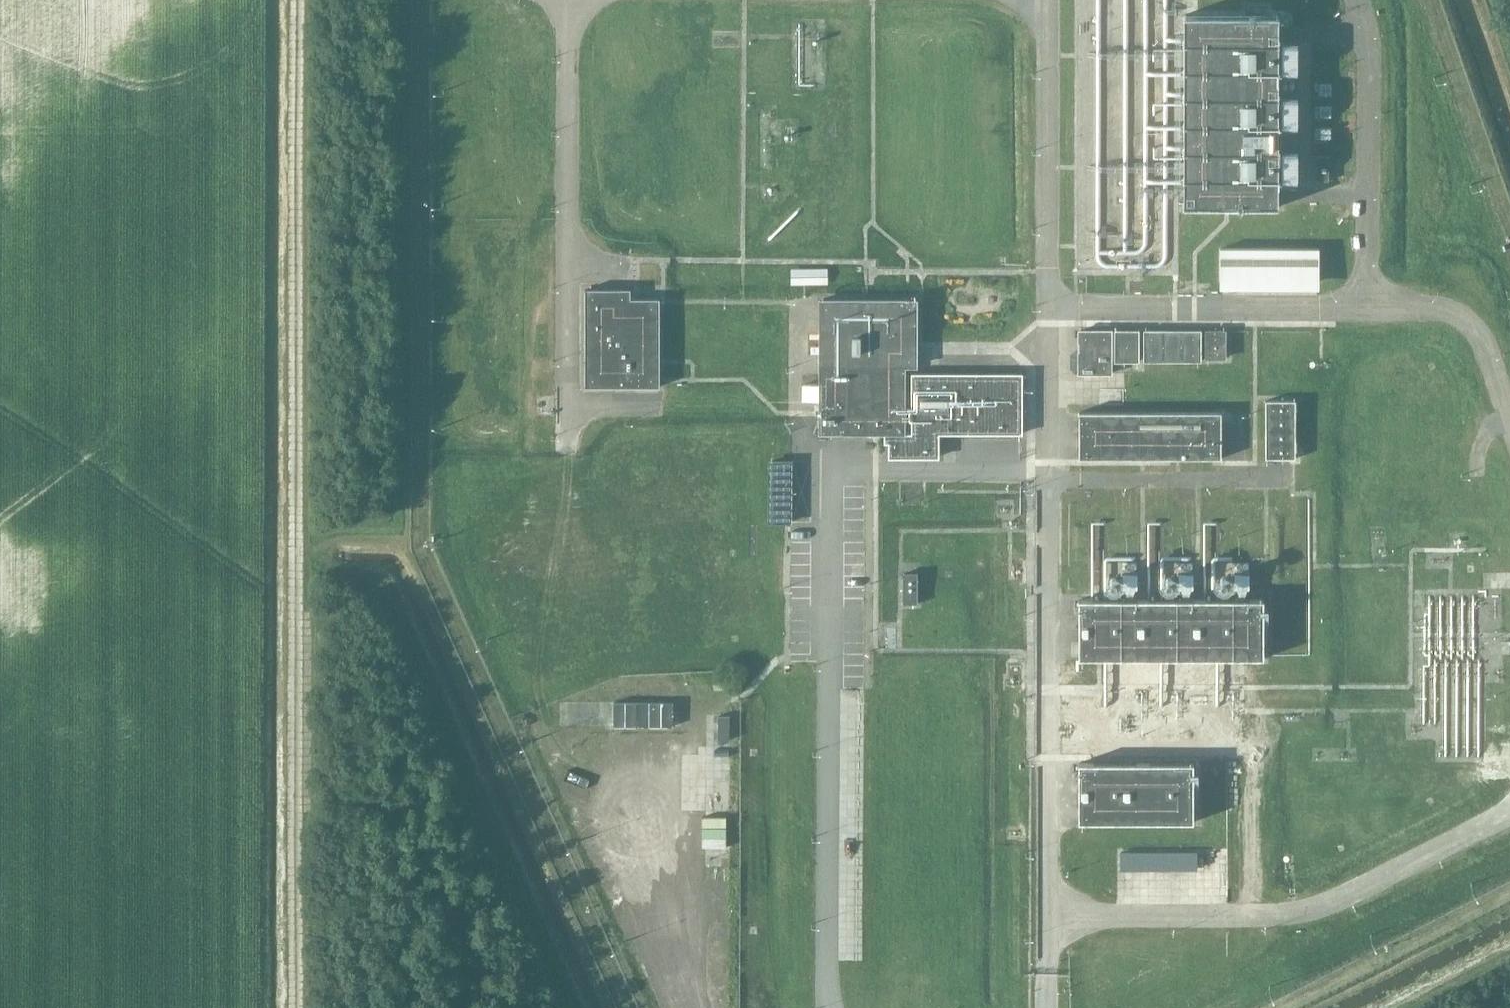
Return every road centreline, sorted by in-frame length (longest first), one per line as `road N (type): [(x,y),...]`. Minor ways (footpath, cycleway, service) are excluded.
road 1 (track): [(285,0),(286,1007)]

